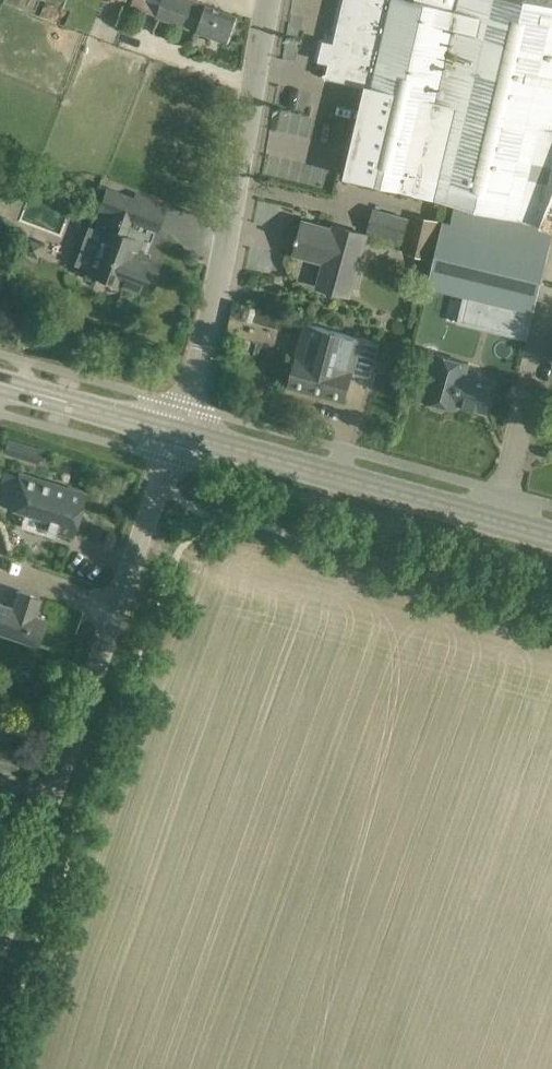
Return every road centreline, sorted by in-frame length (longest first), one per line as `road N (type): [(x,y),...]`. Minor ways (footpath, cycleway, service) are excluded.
road 1 (unclassified): [(0,926),(178,433)]
road 2 (unclassified): [(178,433),(205,346),(268,0)]
road 3 (secondary): [(551,537),(178,433)]
road 4 (secondary): [(178,433),(0,383)]

